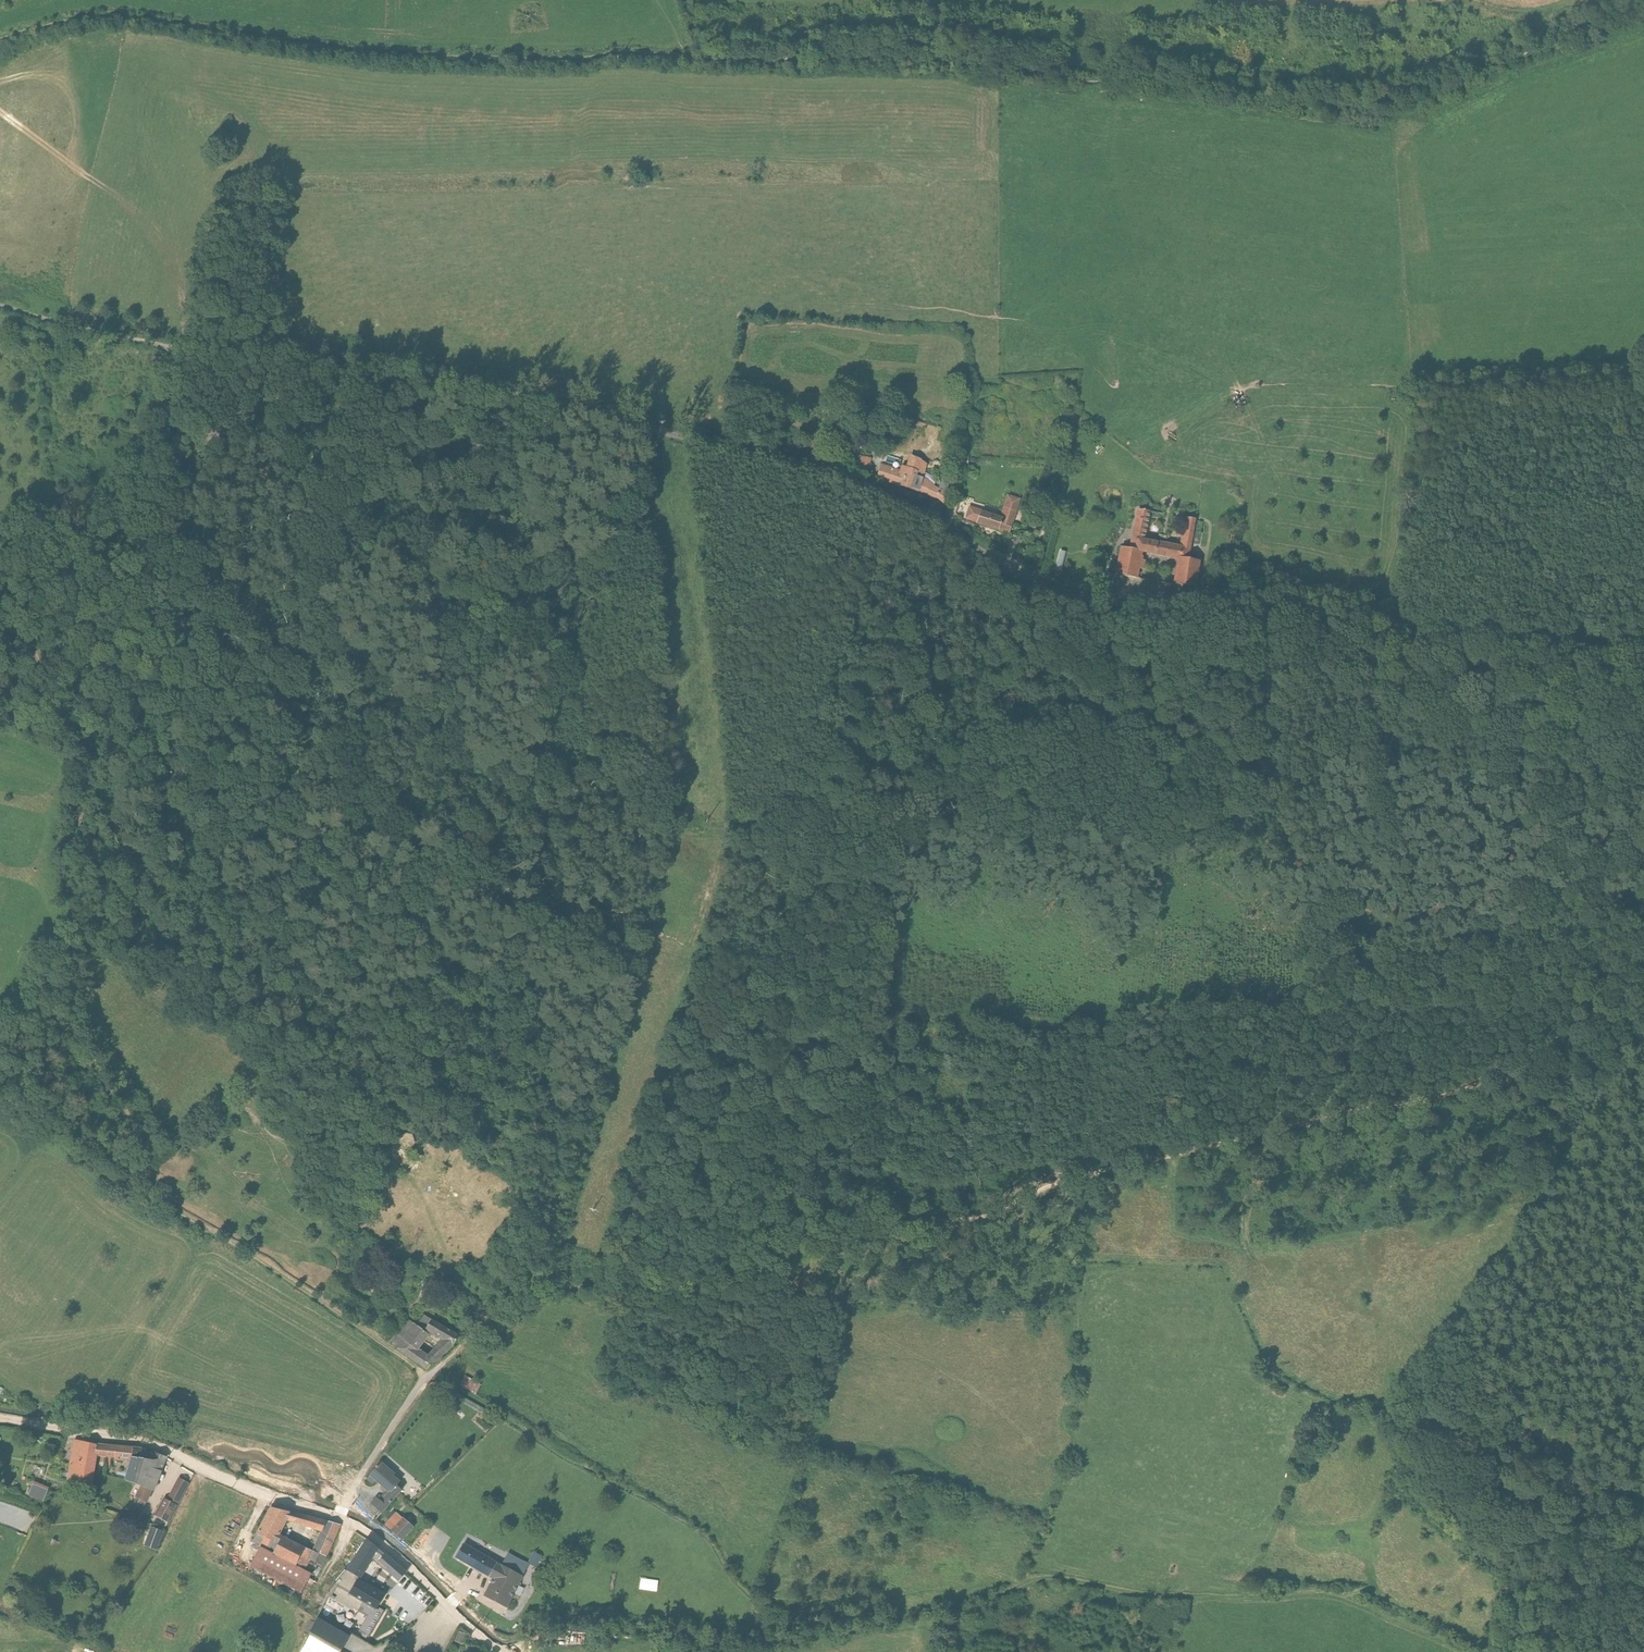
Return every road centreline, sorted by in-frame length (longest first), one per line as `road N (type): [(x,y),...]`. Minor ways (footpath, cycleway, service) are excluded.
road 1 (unclassified): [(0,302),(177,350),(181,426),(192,439),(313,388),(433,380),(827,483),(1058,591),(1643,652)]
road 2 (track): [(1643,978),(1502,1066),(1444,1088),(1141,1156),(982,1211),(804,1245),(733,1268),(625,1286),(513,1289),(446,1362)]
road 3 (track): [(1427,627),(1243,1202),(1238,1246)]
road 4 (track): [(1459,1651),(1322,1596),(1188,1597),(1026,1578)]
road 5 (track): [(427,1376),(132,1177)]
road 6 (unclassified): [(338,1518),(138,1444),(0,1420)]
road 7 (unclassified): [(338,1518),(400,1557),(498,1651)]
road 8 (unclassified): [(338,1518),(427,1376)]

